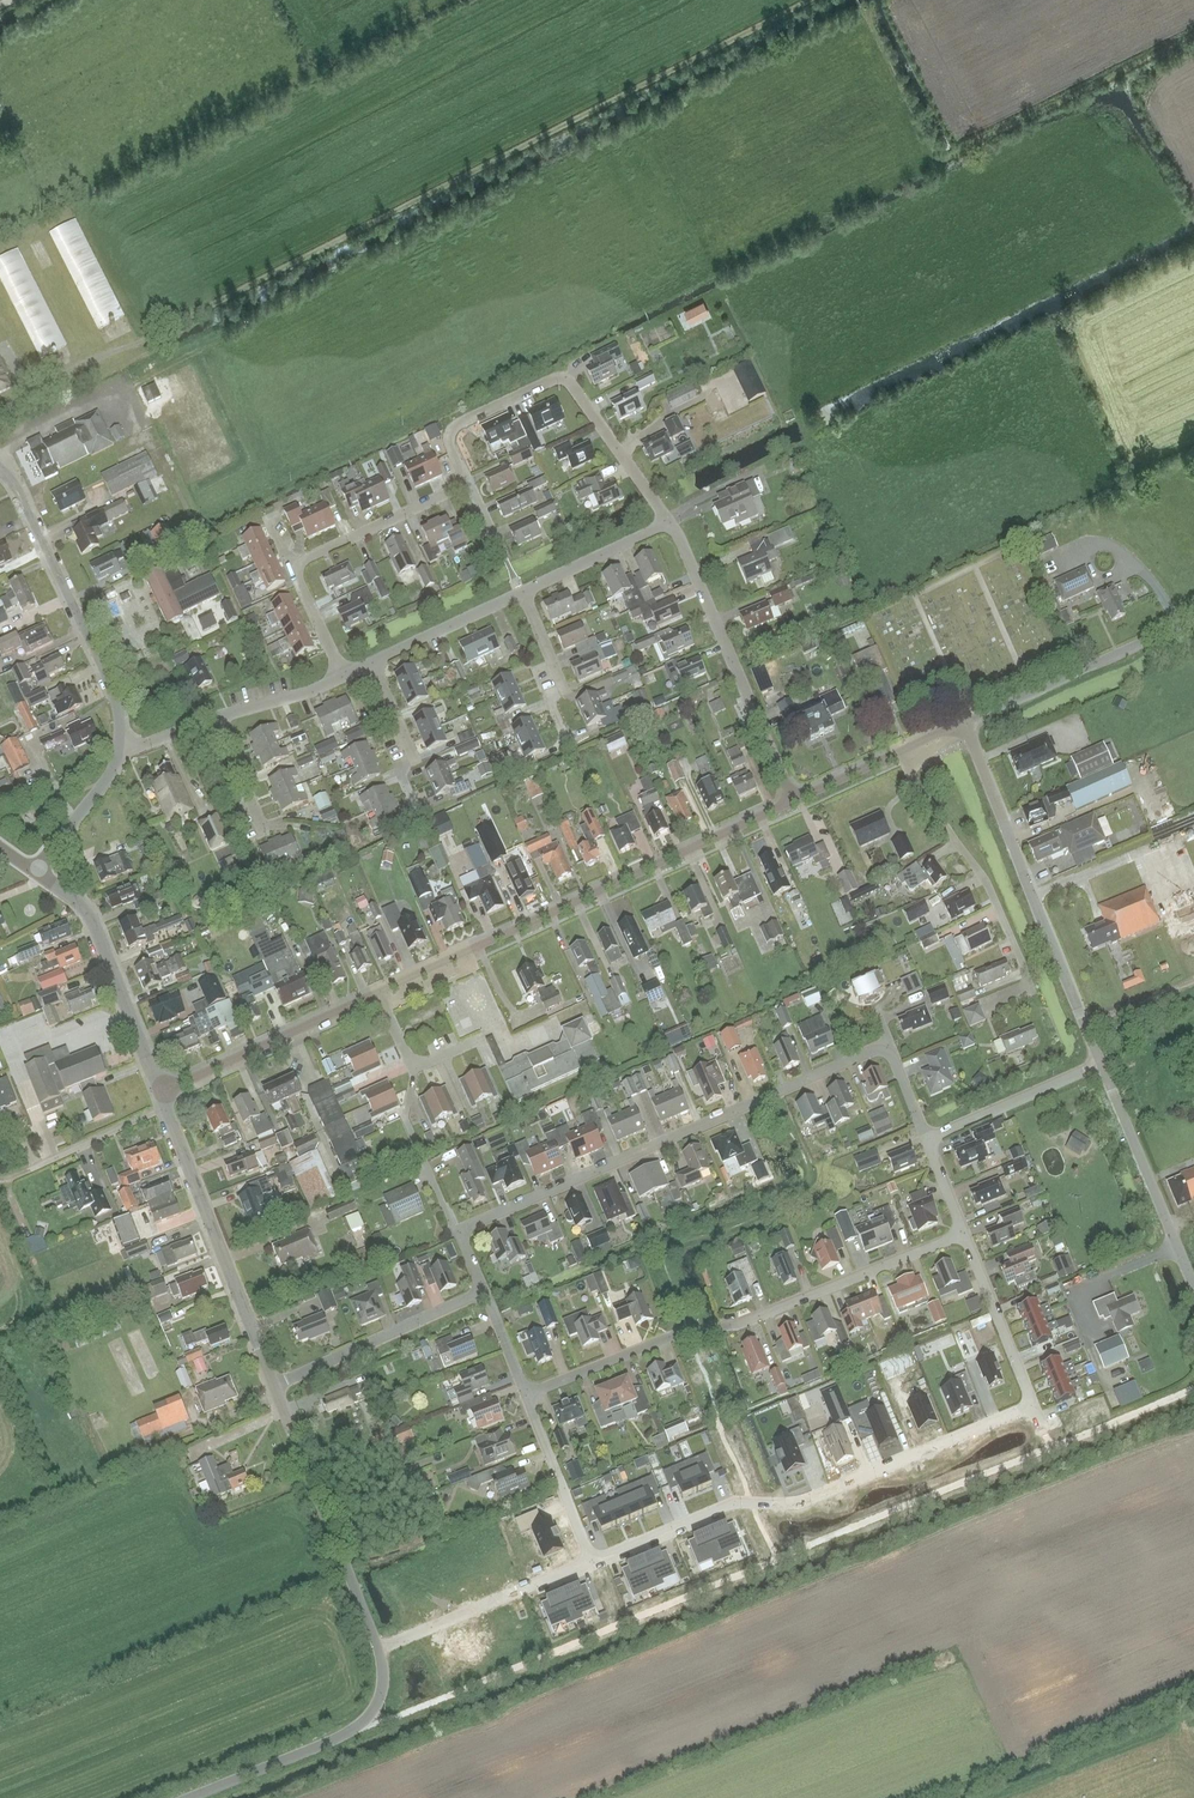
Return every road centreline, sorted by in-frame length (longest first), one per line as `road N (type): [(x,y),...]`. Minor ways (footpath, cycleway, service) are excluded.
road 1 (track): [(0,415),(44,383),(809,0)]
road 2 (residential): [(1035,1405),(860,1481),(796,1503),(732,1502),(591,1562)]
road 3 (residential): [(527,1395),(677,1335),(722,1332),(963,1233)]
road 4 (residential): [(461,1233),(885,1048)]
road 5 (tertiary): [(378,992),(792,799)]
road 6 (residential): [(465,483),(448,442),(454,427),(559,379),(669,521)]
road 7 (tertiary): [(1101,1065),(967,736)]
road 8 (residential): [(792,799),(669,521)]
road 9 (residential): [(0,468),(115,696),(119,744)]
road 10 (tertiary): [(272,1388),(164,1107)]
road 11 (tertiary): [(379,1649),(272,1388)]
road 12 (residential): [(902,748),(987,883),(1033,993)]
road 13 (tertiary): [(190,1797),(370,1719),(382,1695),(379,1649)]
road 14 (tertiary): [(159,1093),(91,914),(35,870)]
road 15 (unclassified): [(967,736),(974,725),(1193,619)]
road 16 (tertiary): [(1193,1290),(1101,1065)]
road 17 (tertiary): [(159,1093),(378,992)]
road 18 (residential): [(272,1388),(484,1291)]
road 19 (residential): [(591,1562),(379,1649)]
road 20 (residential): [(294,568),(465,483)]
road 21 (unclassified): [(925,1139),(1101,1065)]
road 22 (residential): [(1035,1405),(963,1233)]
road 23 (residential): [(461,1233),(405,1118),(415,1062)]
road 24 (unclassified): [(6,1180),(164,1107)]
road 25 (residential): [(569,740),(549,698),(564,689),(523,592)]
road 26 (residential): [(418,812),(401,772),(415,756),(375,664)]
road 27 (residential): [(523,592),(375,664)]
road 28 (residential): [(669,521),(523,592)]
road 29 (residential): [(119,744),(112,769),(35,870)]
road 30 (residential): [(343,677),(217,718)]
road 31 (residential): [(263,832),(217,718)]
road 32 (tertiary): [(792,799),(902,748)]

